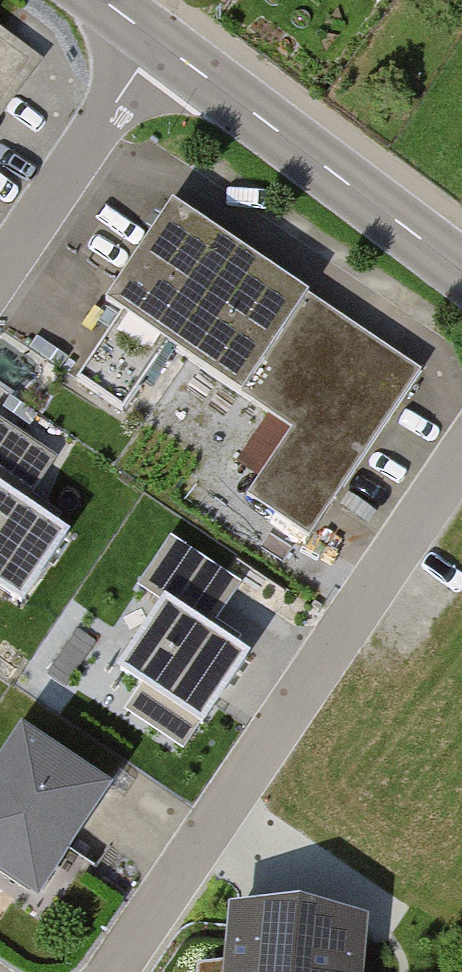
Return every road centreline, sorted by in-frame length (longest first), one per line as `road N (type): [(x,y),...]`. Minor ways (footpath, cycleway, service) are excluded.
road 1 (residential): [(124,971),(461,468)]
road 2 (tertiary): [(158,39),(461,269)]
road 3 (residential): [(0,273),(158,39)]

